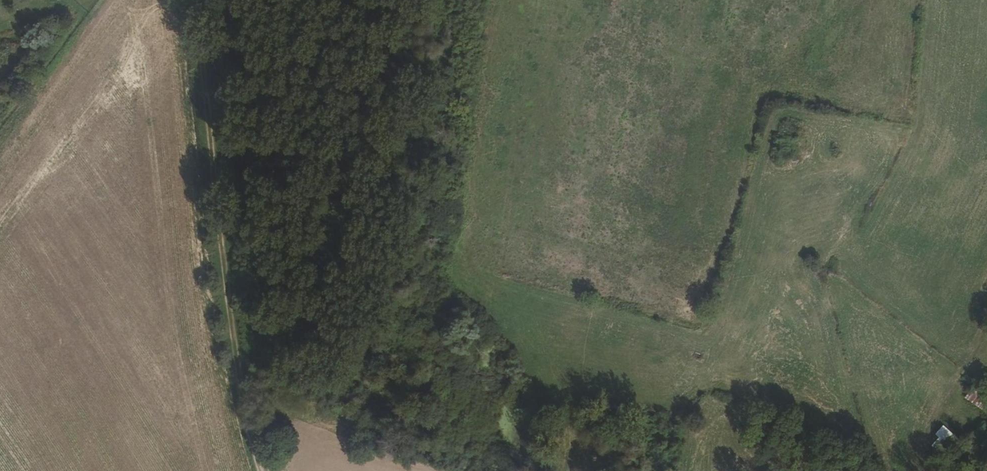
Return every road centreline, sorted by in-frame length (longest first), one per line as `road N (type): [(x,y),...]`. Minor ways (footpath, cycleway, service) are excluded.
road 1 (track): [(257,470),(238,381),(195,0)]

